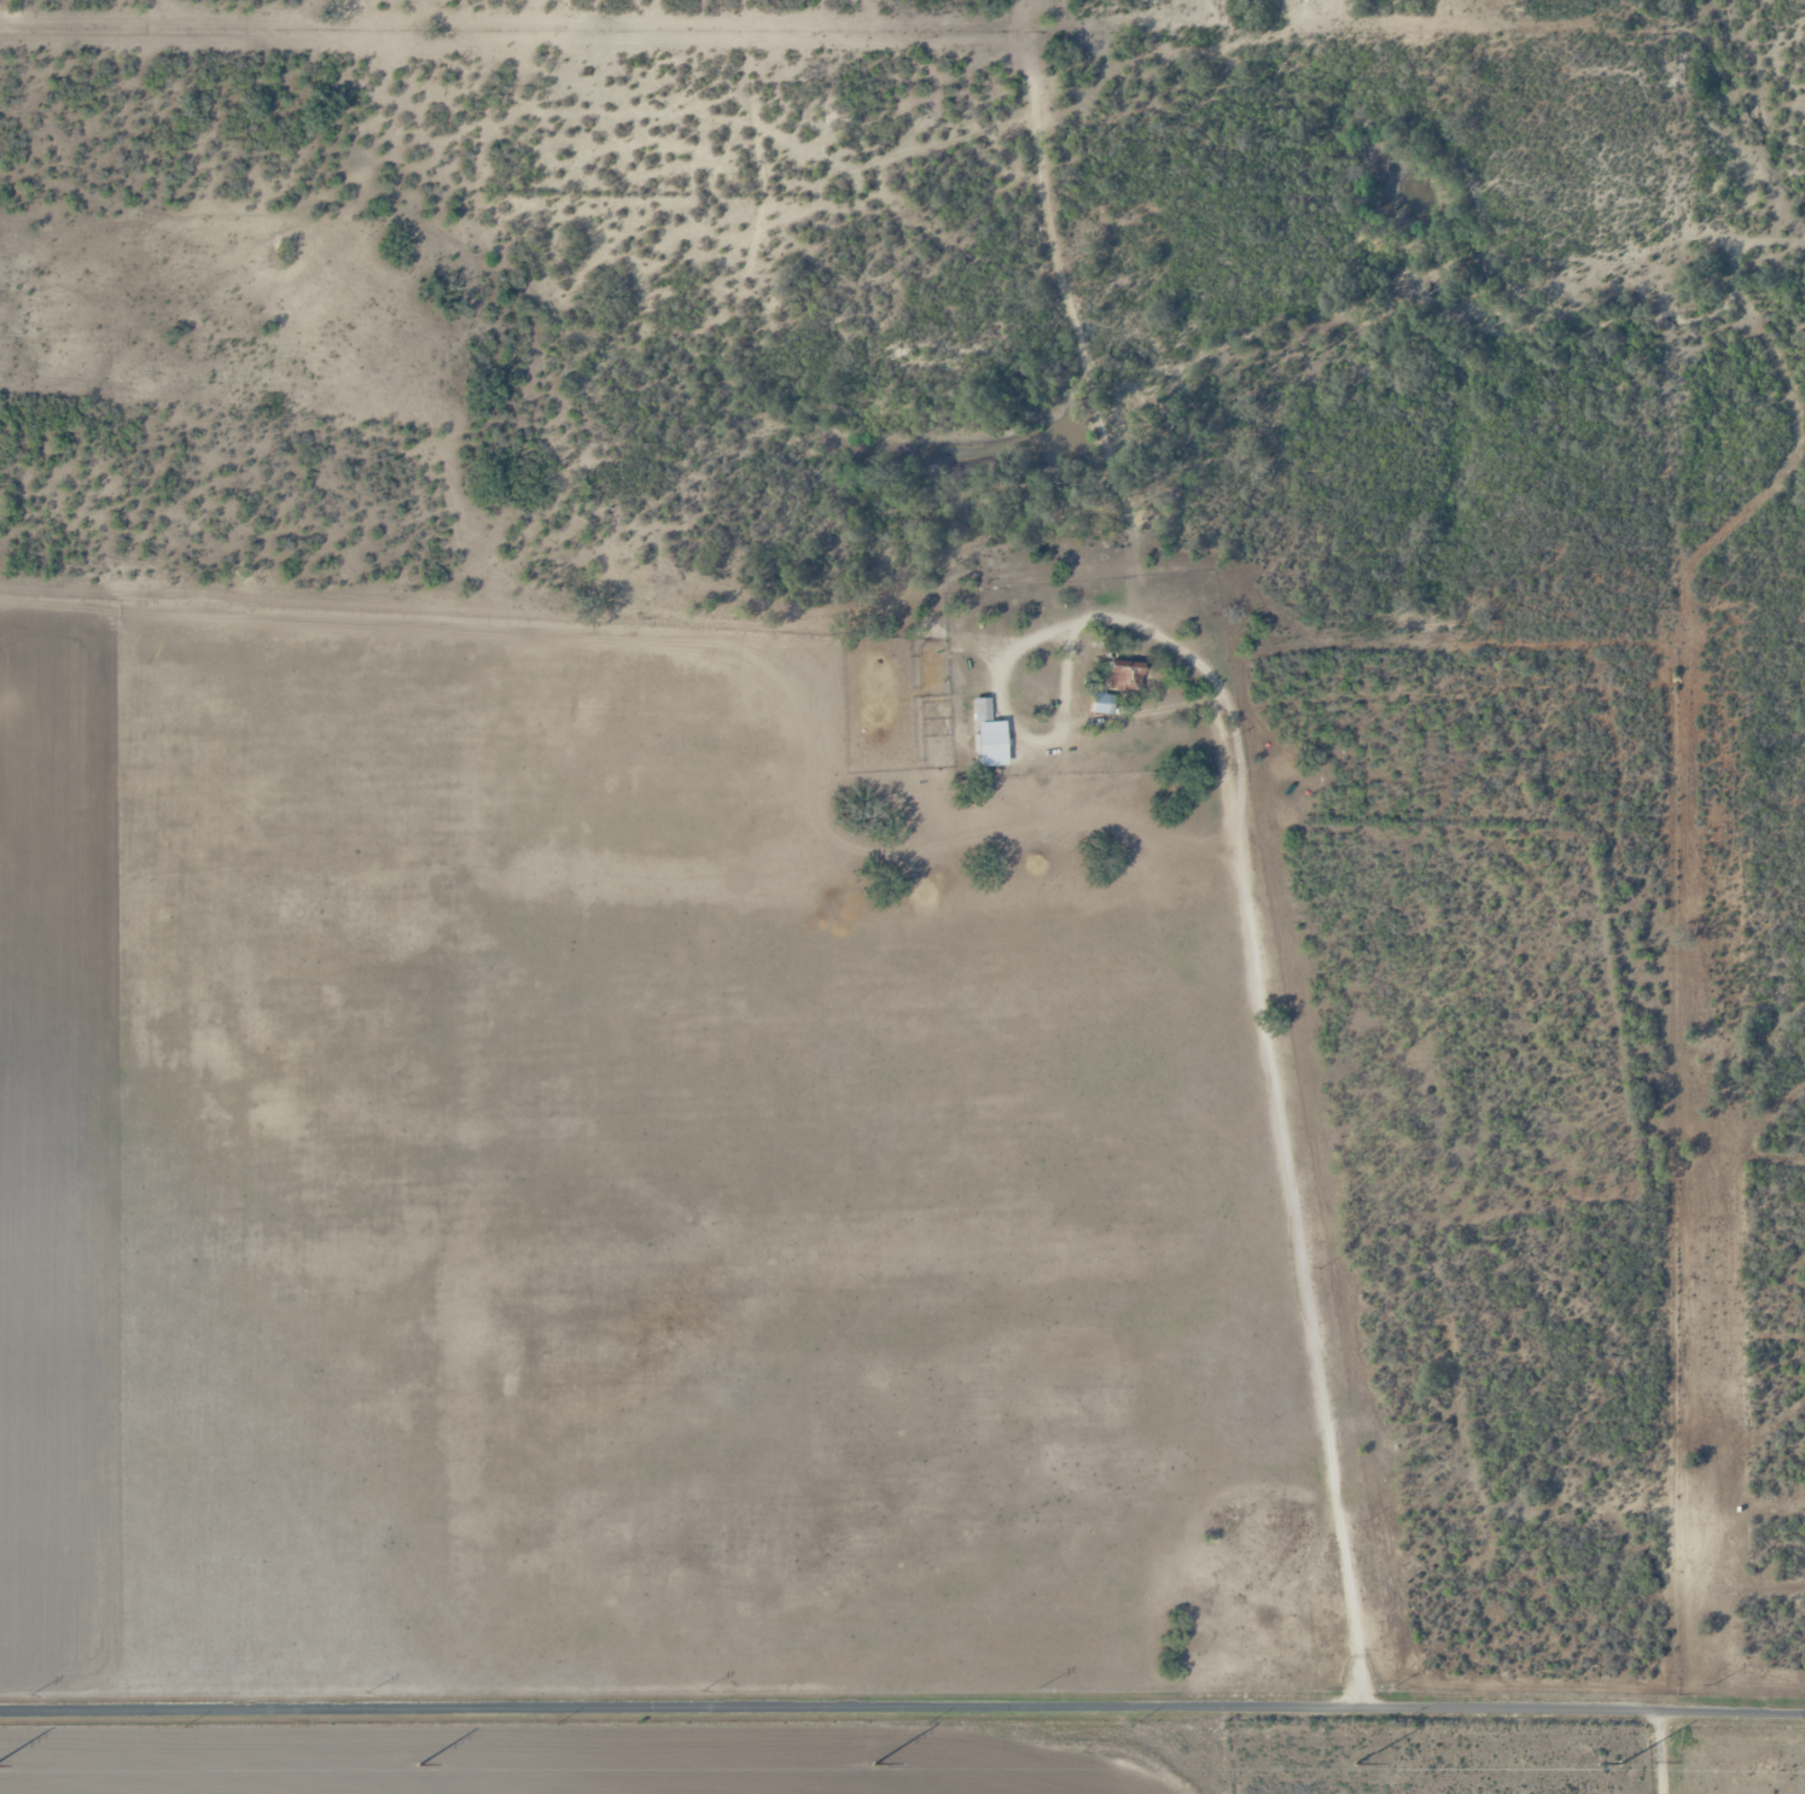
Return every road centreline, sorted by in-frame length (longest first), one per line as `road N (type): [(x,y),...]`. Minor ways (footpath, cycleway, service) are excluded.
road 1 (track): [(1335,1708),(1335,1562),(1353,1526),(1353,1368),(1329,1281),(1329,1182),(1259,966),(1230,755),(1130,709),(1112,674),(1153,598),(1147,474),(1071,241),(1030,176),(1032,0)]
road 2 (residential): [(0,1712),(1804,1714)]

